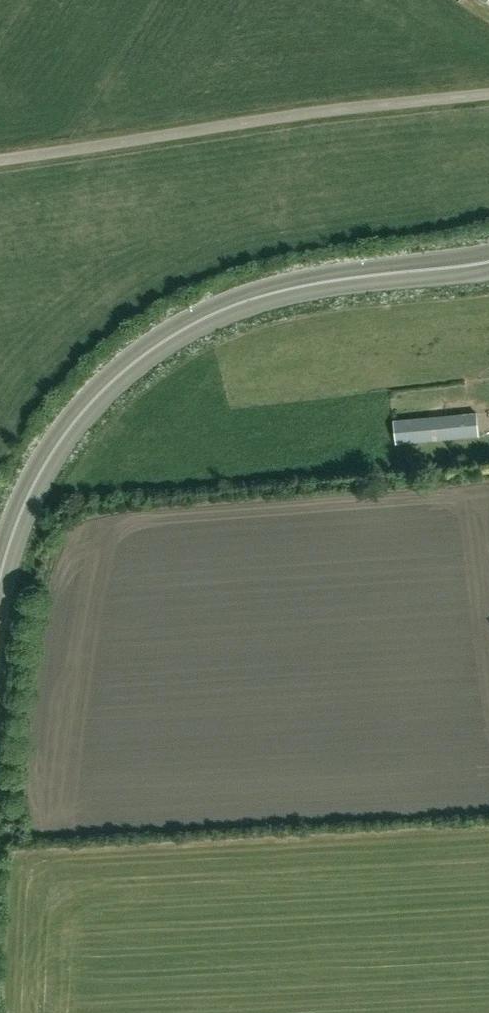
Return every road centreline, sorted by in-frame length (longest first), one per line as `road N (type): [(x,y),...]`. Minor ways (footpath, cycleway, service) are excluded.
road 1 (secondary): [(488,262),(275,292),(166,340),(126,369),(70,429),(24,508),(0,583)]

